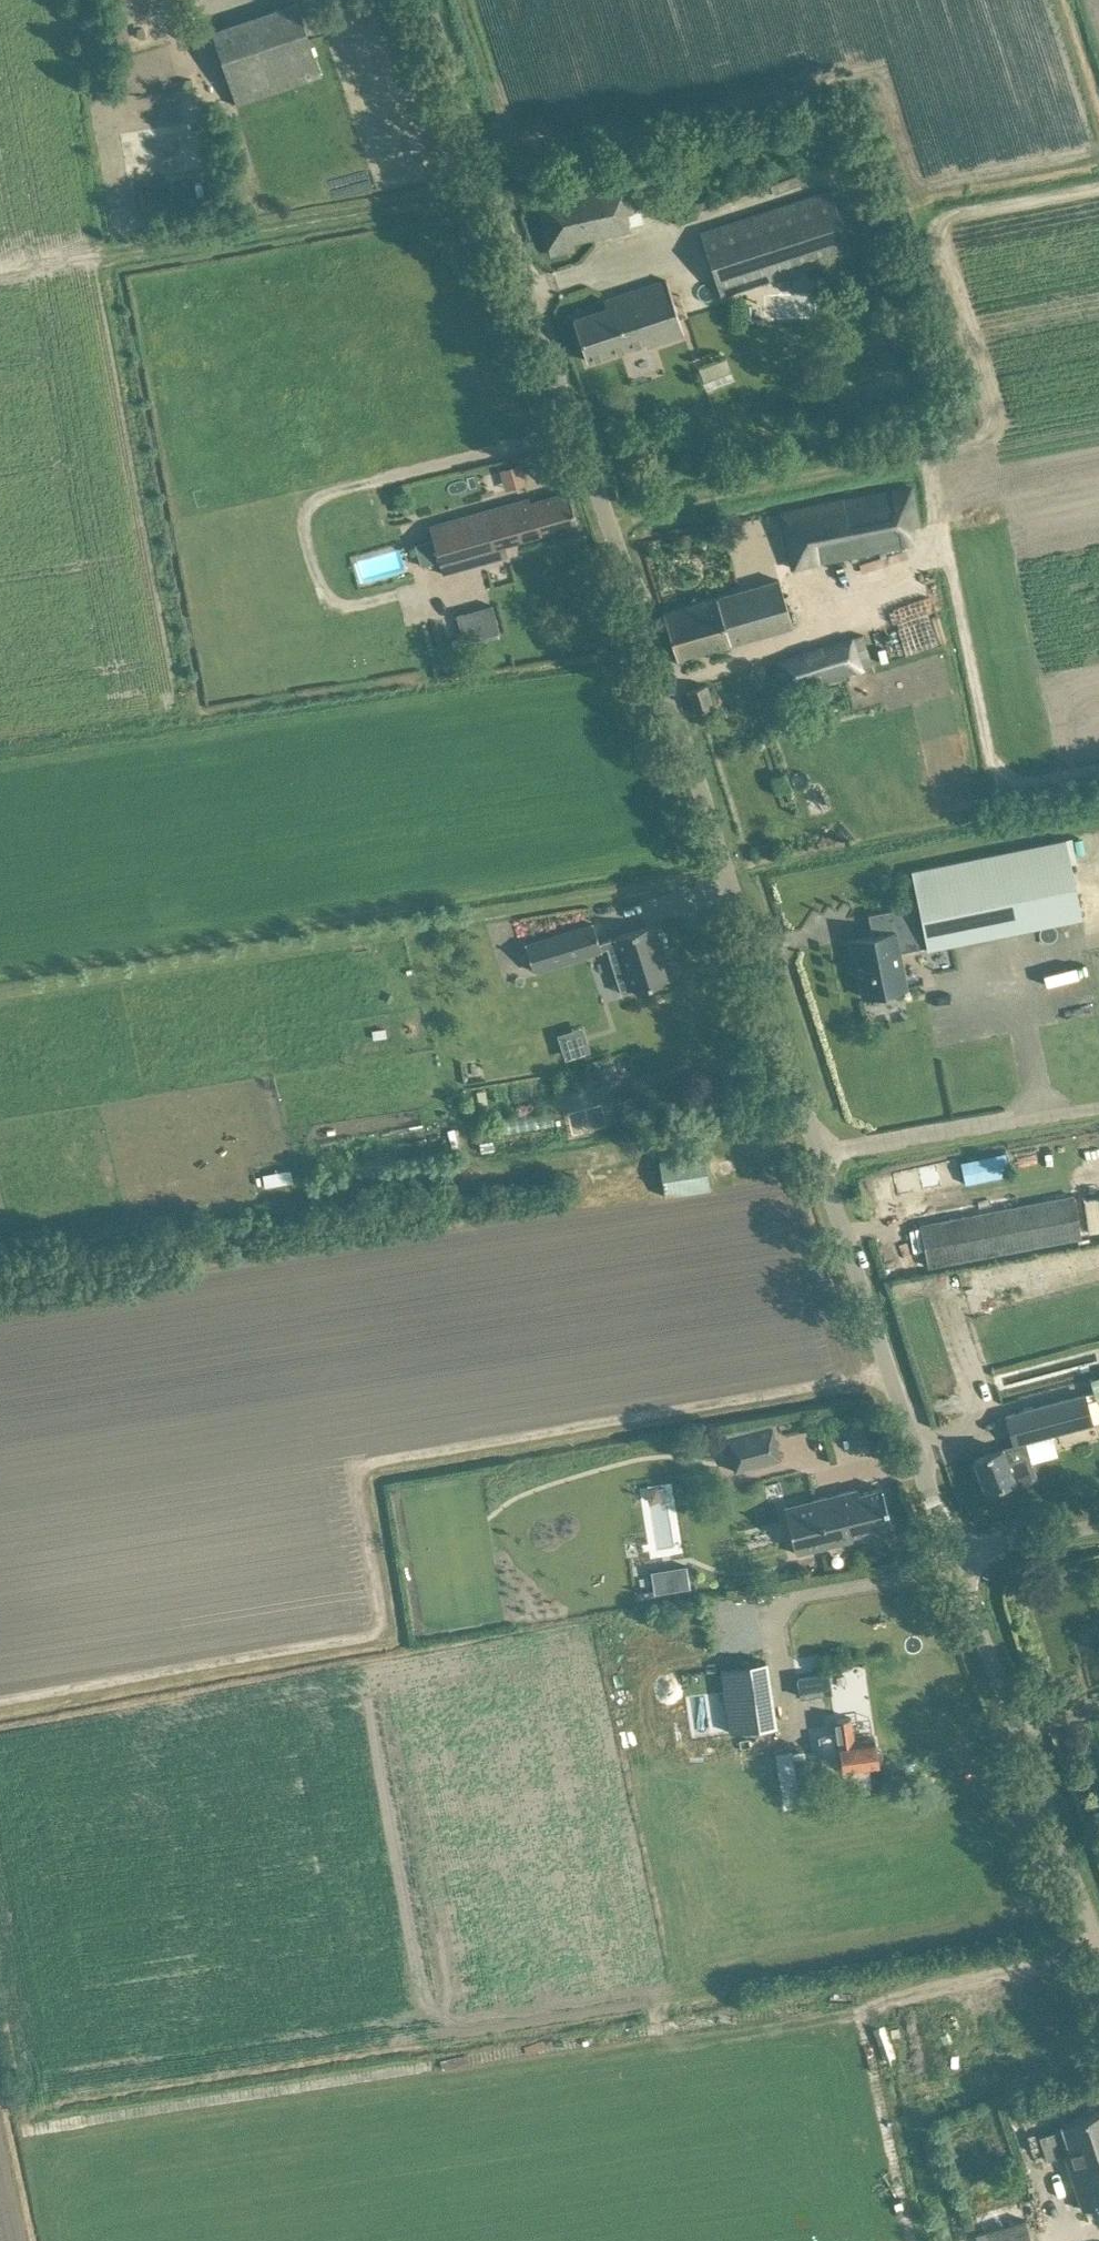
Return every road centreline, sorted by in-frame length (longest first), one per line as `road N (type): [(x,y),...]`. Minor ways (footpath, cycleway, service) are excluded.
road 1 (unclassified): [(820,1158),(430,0)]
road 2 (unclassified): [(0,1718),(378,1642),(385,1617),(374,1514),(377,1484),(392,1469),(891,1385)]
road 3 (unclassified): [(1098,1966),(950,1566)]
road 4 (unclassified): [(820,1158),(1098,1117)]
road 5 (unclassified): [(891,1385),(820,1158)]
road 6 (unclassified): [(950,1566),(891,1385)]
road 7 (unclassified): [(950,1566),(1098,1534)]

